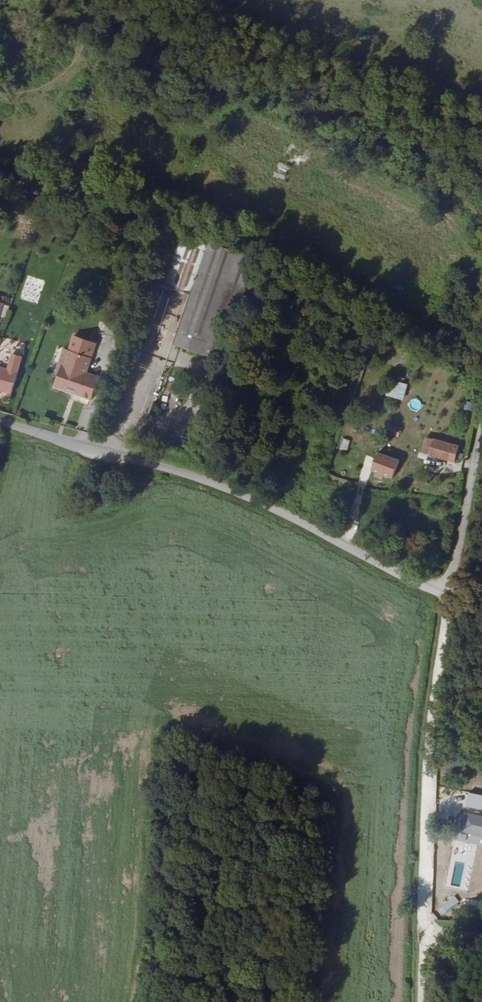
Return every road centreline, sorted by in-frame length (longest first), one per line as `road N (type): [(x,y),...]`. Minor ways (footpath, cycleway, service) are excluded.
road 1 (unclassified): [(481,413),(445,586),(401,576),(199,478),(0,422)]

